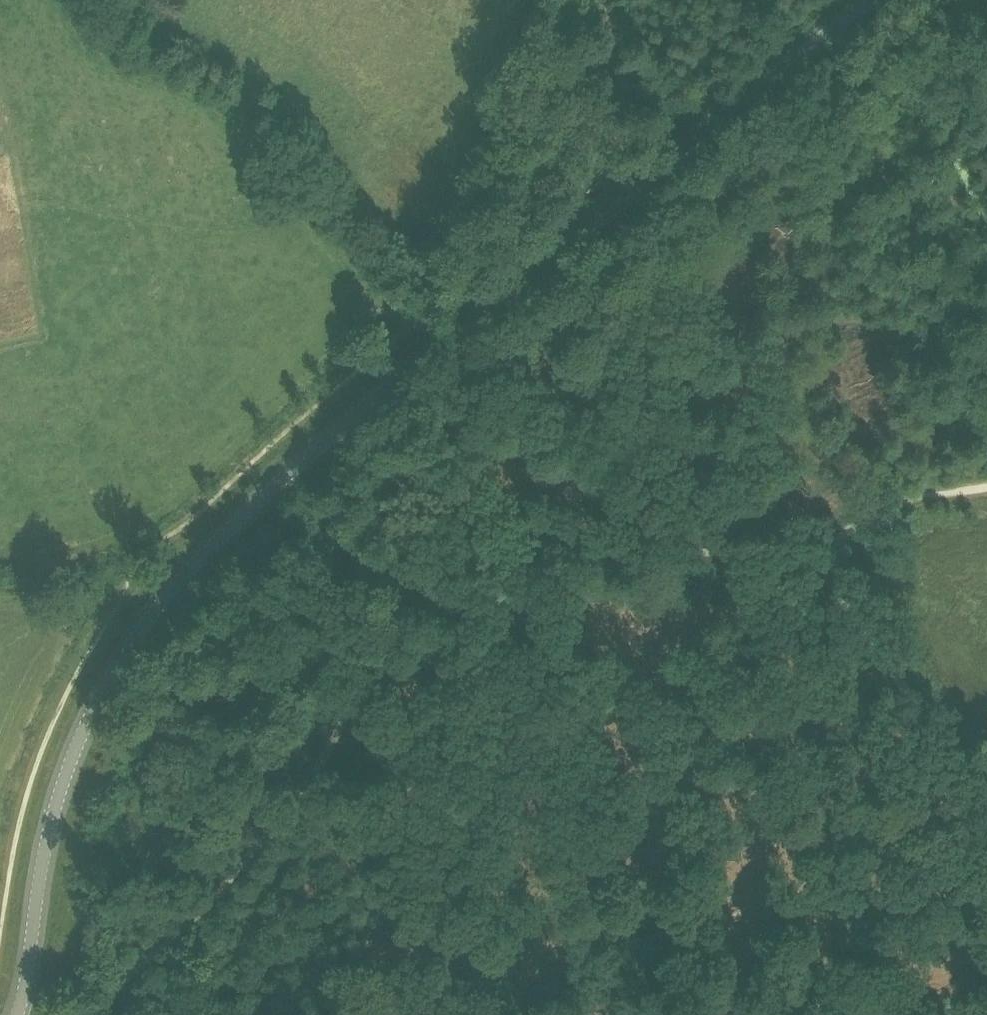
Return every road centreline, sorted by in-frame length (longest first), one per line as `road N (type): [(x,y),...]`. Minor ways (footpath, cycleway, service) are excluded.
road 1 (tertiary): [(19,1014),(52,819),(105,686),(143,628),(201,558),(307,464),(869,0)]

